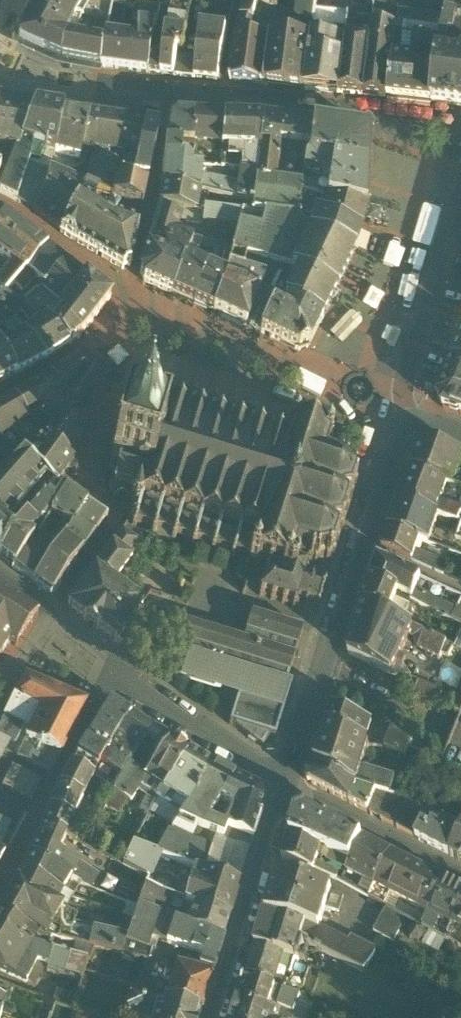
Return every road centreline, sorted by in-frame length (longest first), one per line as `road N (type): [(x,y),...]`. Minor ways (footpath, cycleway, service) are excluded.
road 1 (residential): [(290,787),(407,413),(460,434)]
road 2 (residential): [(115,672),(0,888)]
road 3 (residential): [(290,787),(218,1017)]
road 4 (residential): [(115,672),(290,787)]
road 5 (residential): [(460,870),(290,787)]
road 6 (residential): [(0,577),(115,672)]

